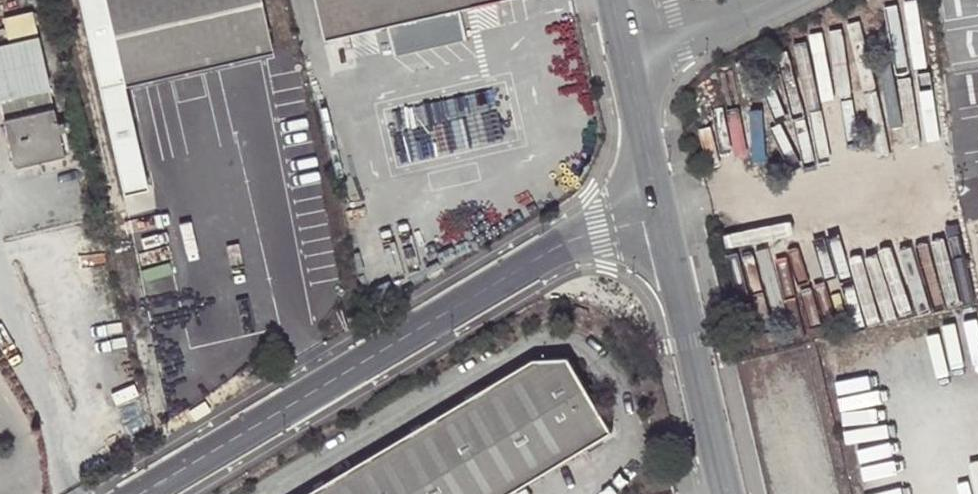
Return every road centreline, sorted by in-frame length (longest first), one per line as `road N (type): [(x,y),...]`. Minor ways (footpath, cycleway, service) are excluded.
road 1 (unclassified): [(147,493),(567,244),(660,215)]
road 2 (tertiary): [(725,493),(660,215)]
road 3 (tertiary): [(660,215),(624,46)]
road 4 (unclassified): [(781,0),(624,46)]

